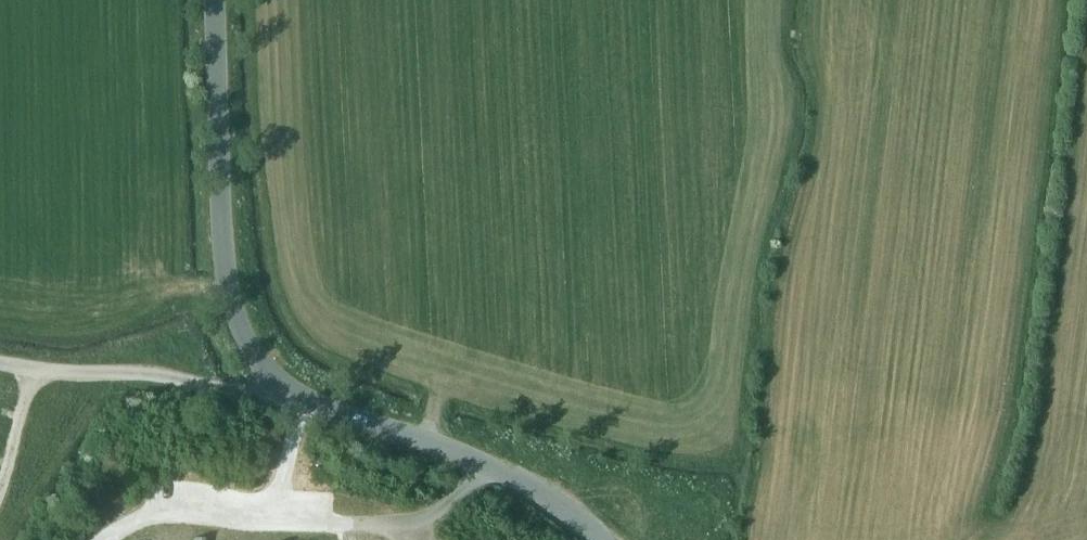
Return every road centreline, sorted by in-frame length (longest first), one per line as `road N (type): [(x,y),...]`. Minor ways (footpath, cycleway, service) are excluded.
road 1 (tertiary): [(598,539),(484,464),(300,400),(261,366),(235,317),(225,273),(214,0)]

